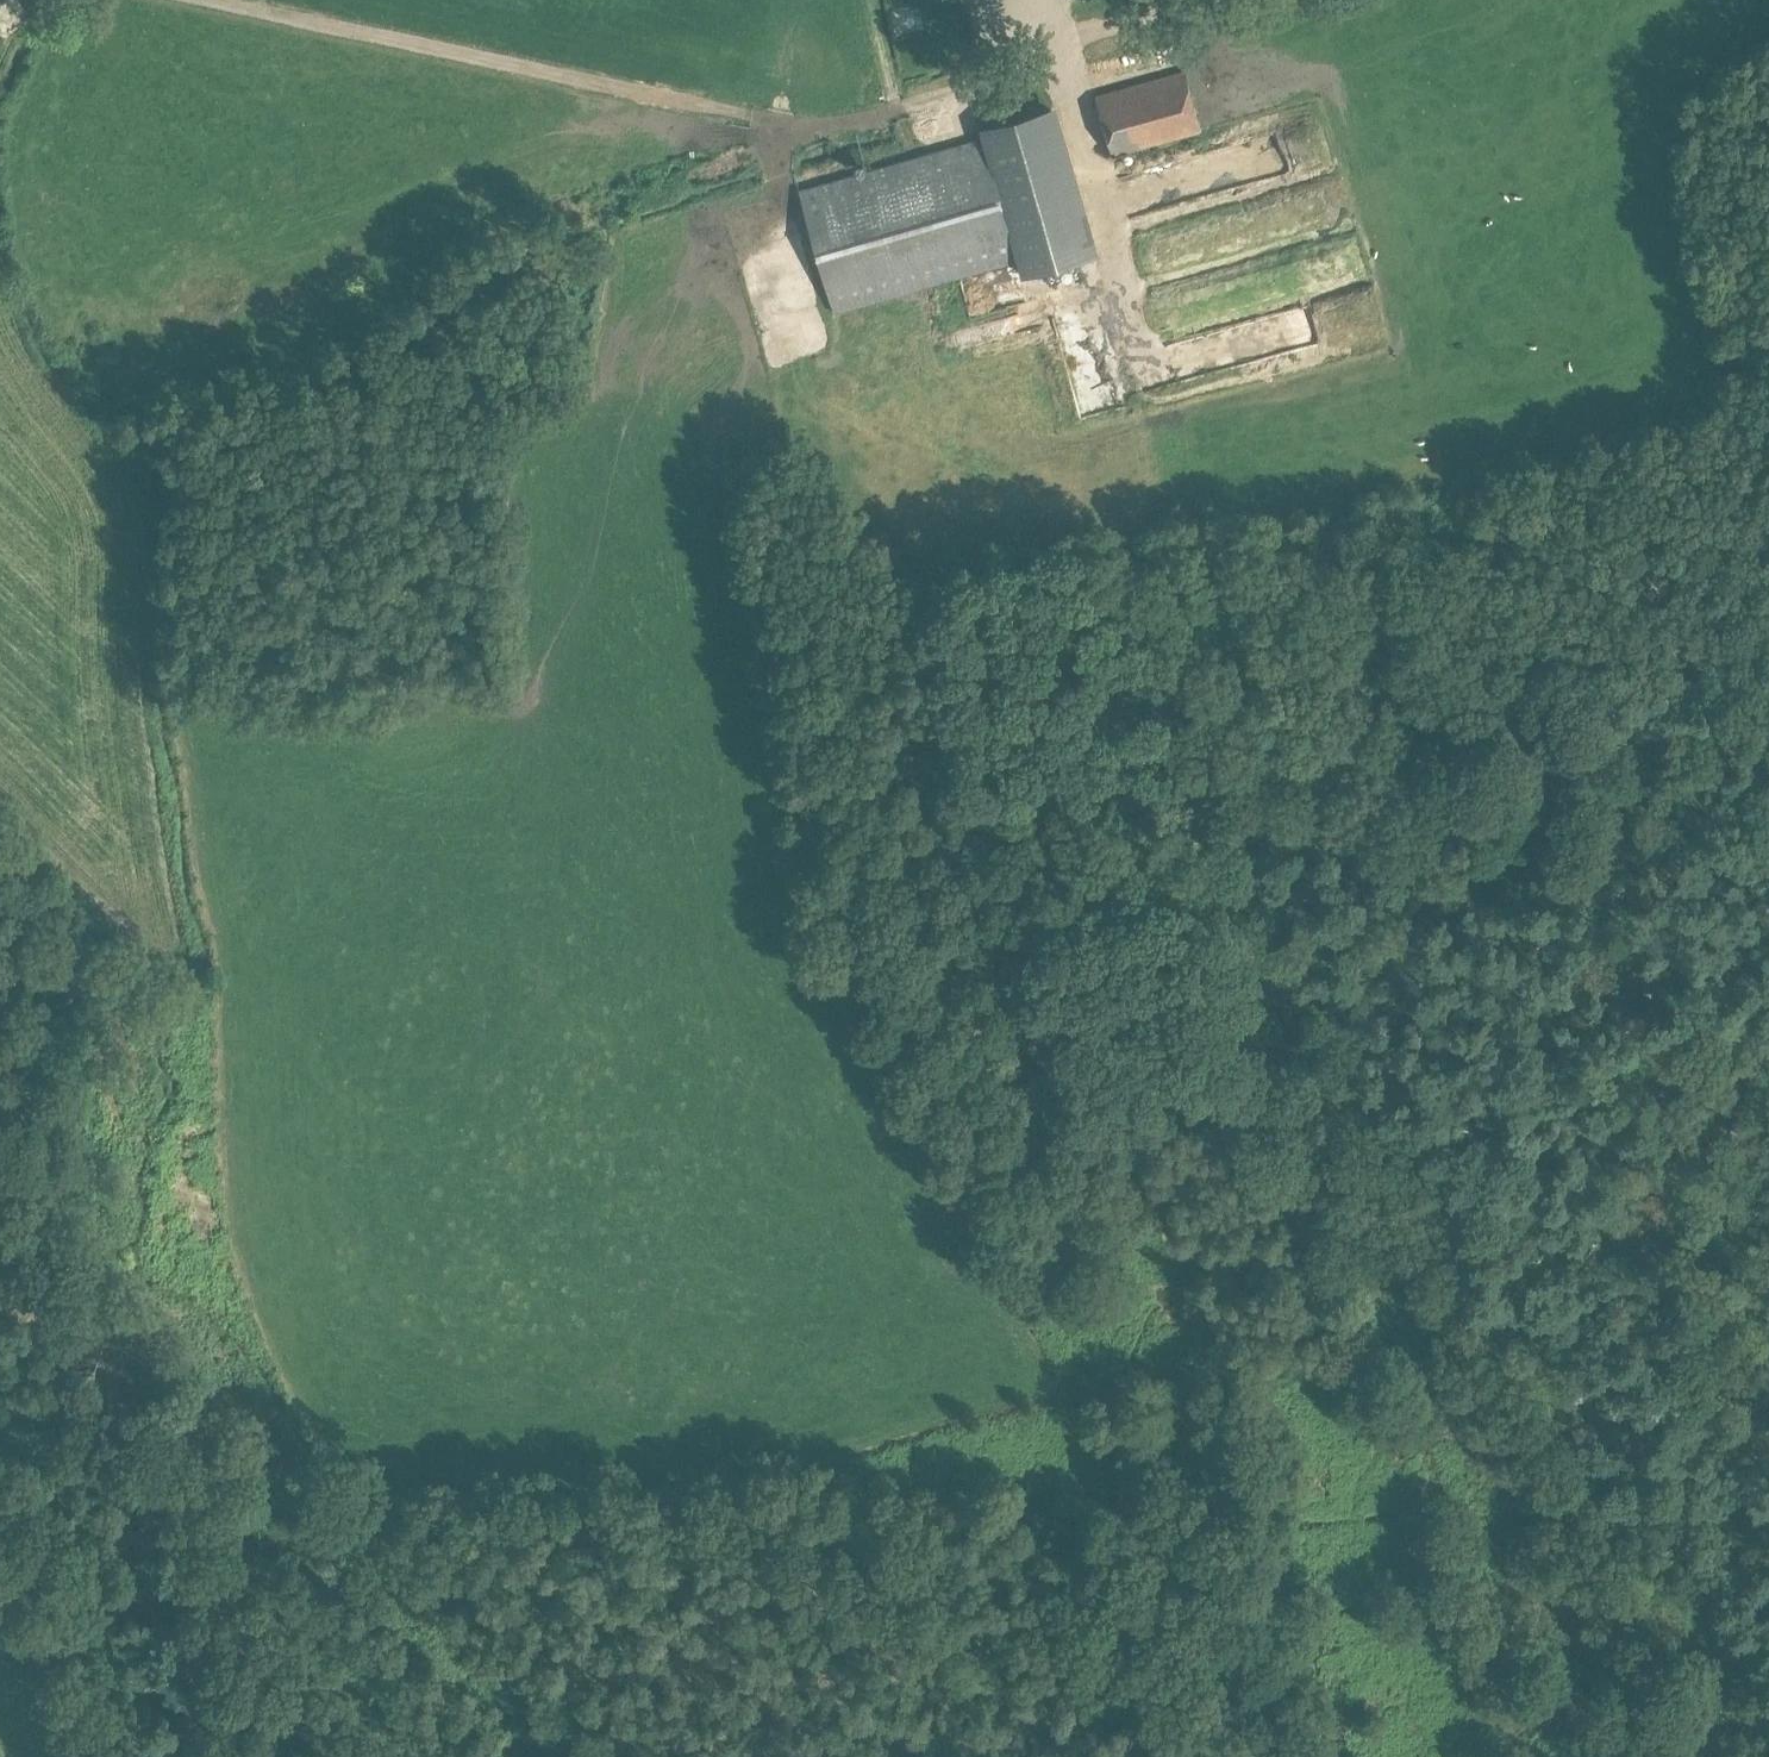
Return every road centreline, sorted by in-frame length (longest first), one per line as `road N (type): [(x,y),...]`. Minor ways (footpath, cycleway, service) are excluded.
road 1 (track): [(1211,0),(905,113)]

